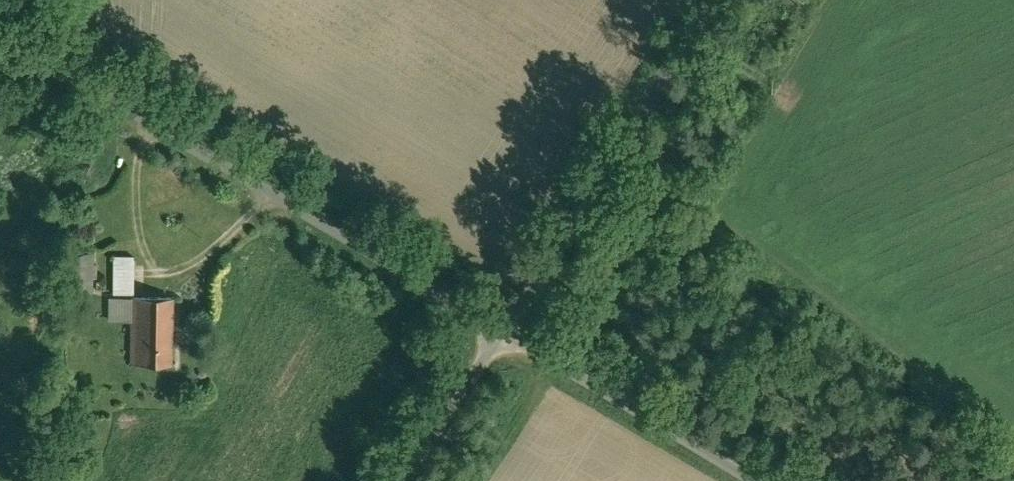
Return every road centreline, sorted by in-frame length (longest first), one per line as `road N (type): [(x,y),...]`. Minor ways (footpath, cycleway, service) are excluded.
road 1 (unclassified): [(512,327),(0,30)]
road 2 (unclassified): [(512,327),(711,0)]
road 3 (unclassified): [(766,480),(512,327)]
road 4 (unclassified): [(410,480),(512,327)]

